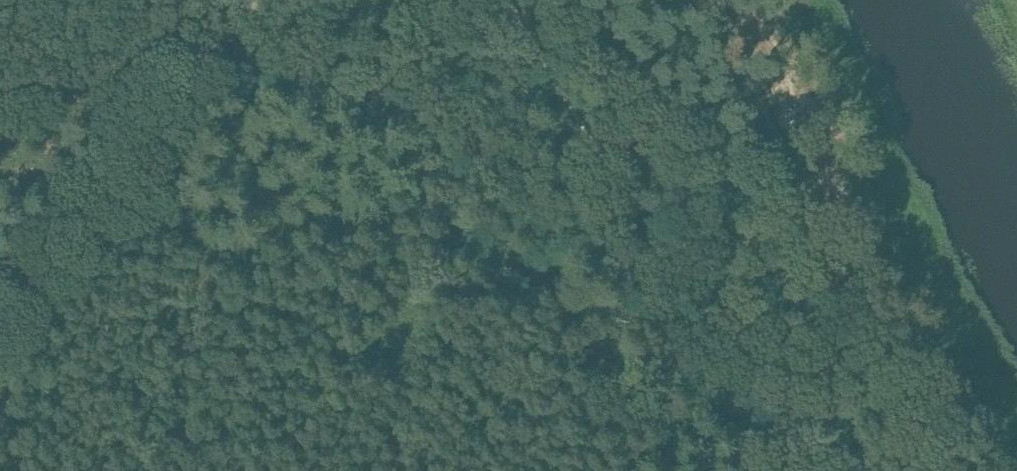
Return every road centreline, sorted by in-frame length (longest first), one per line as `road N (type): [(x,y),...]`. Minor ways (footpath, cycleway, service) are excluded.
road 1 (track): [(507,0),(668,256),(673,285),(714,322),(808,470)]
road 2 (track): [(0,334),(273,0)]

